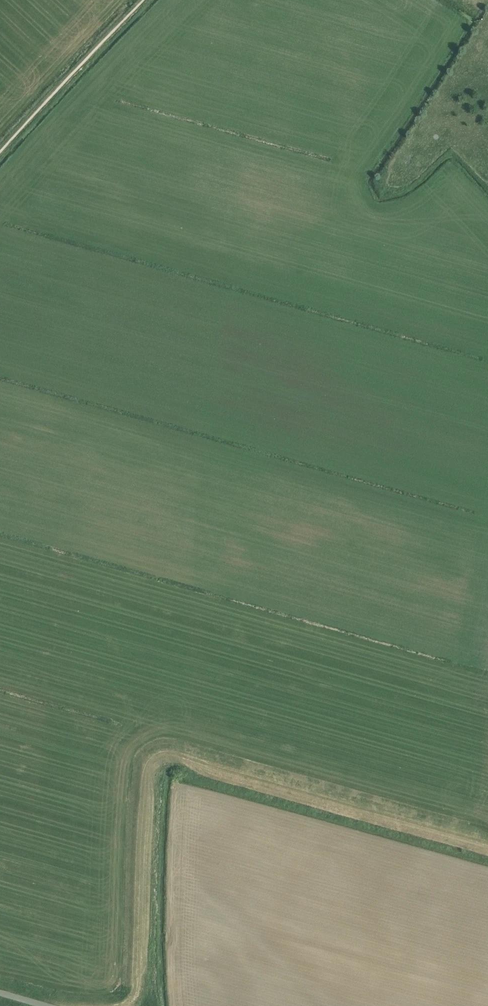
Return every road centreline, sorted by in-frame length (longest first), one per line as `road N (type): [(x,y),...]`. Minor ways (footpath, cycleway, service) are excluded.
road 1 (track): [(0,153),(147,0)]

